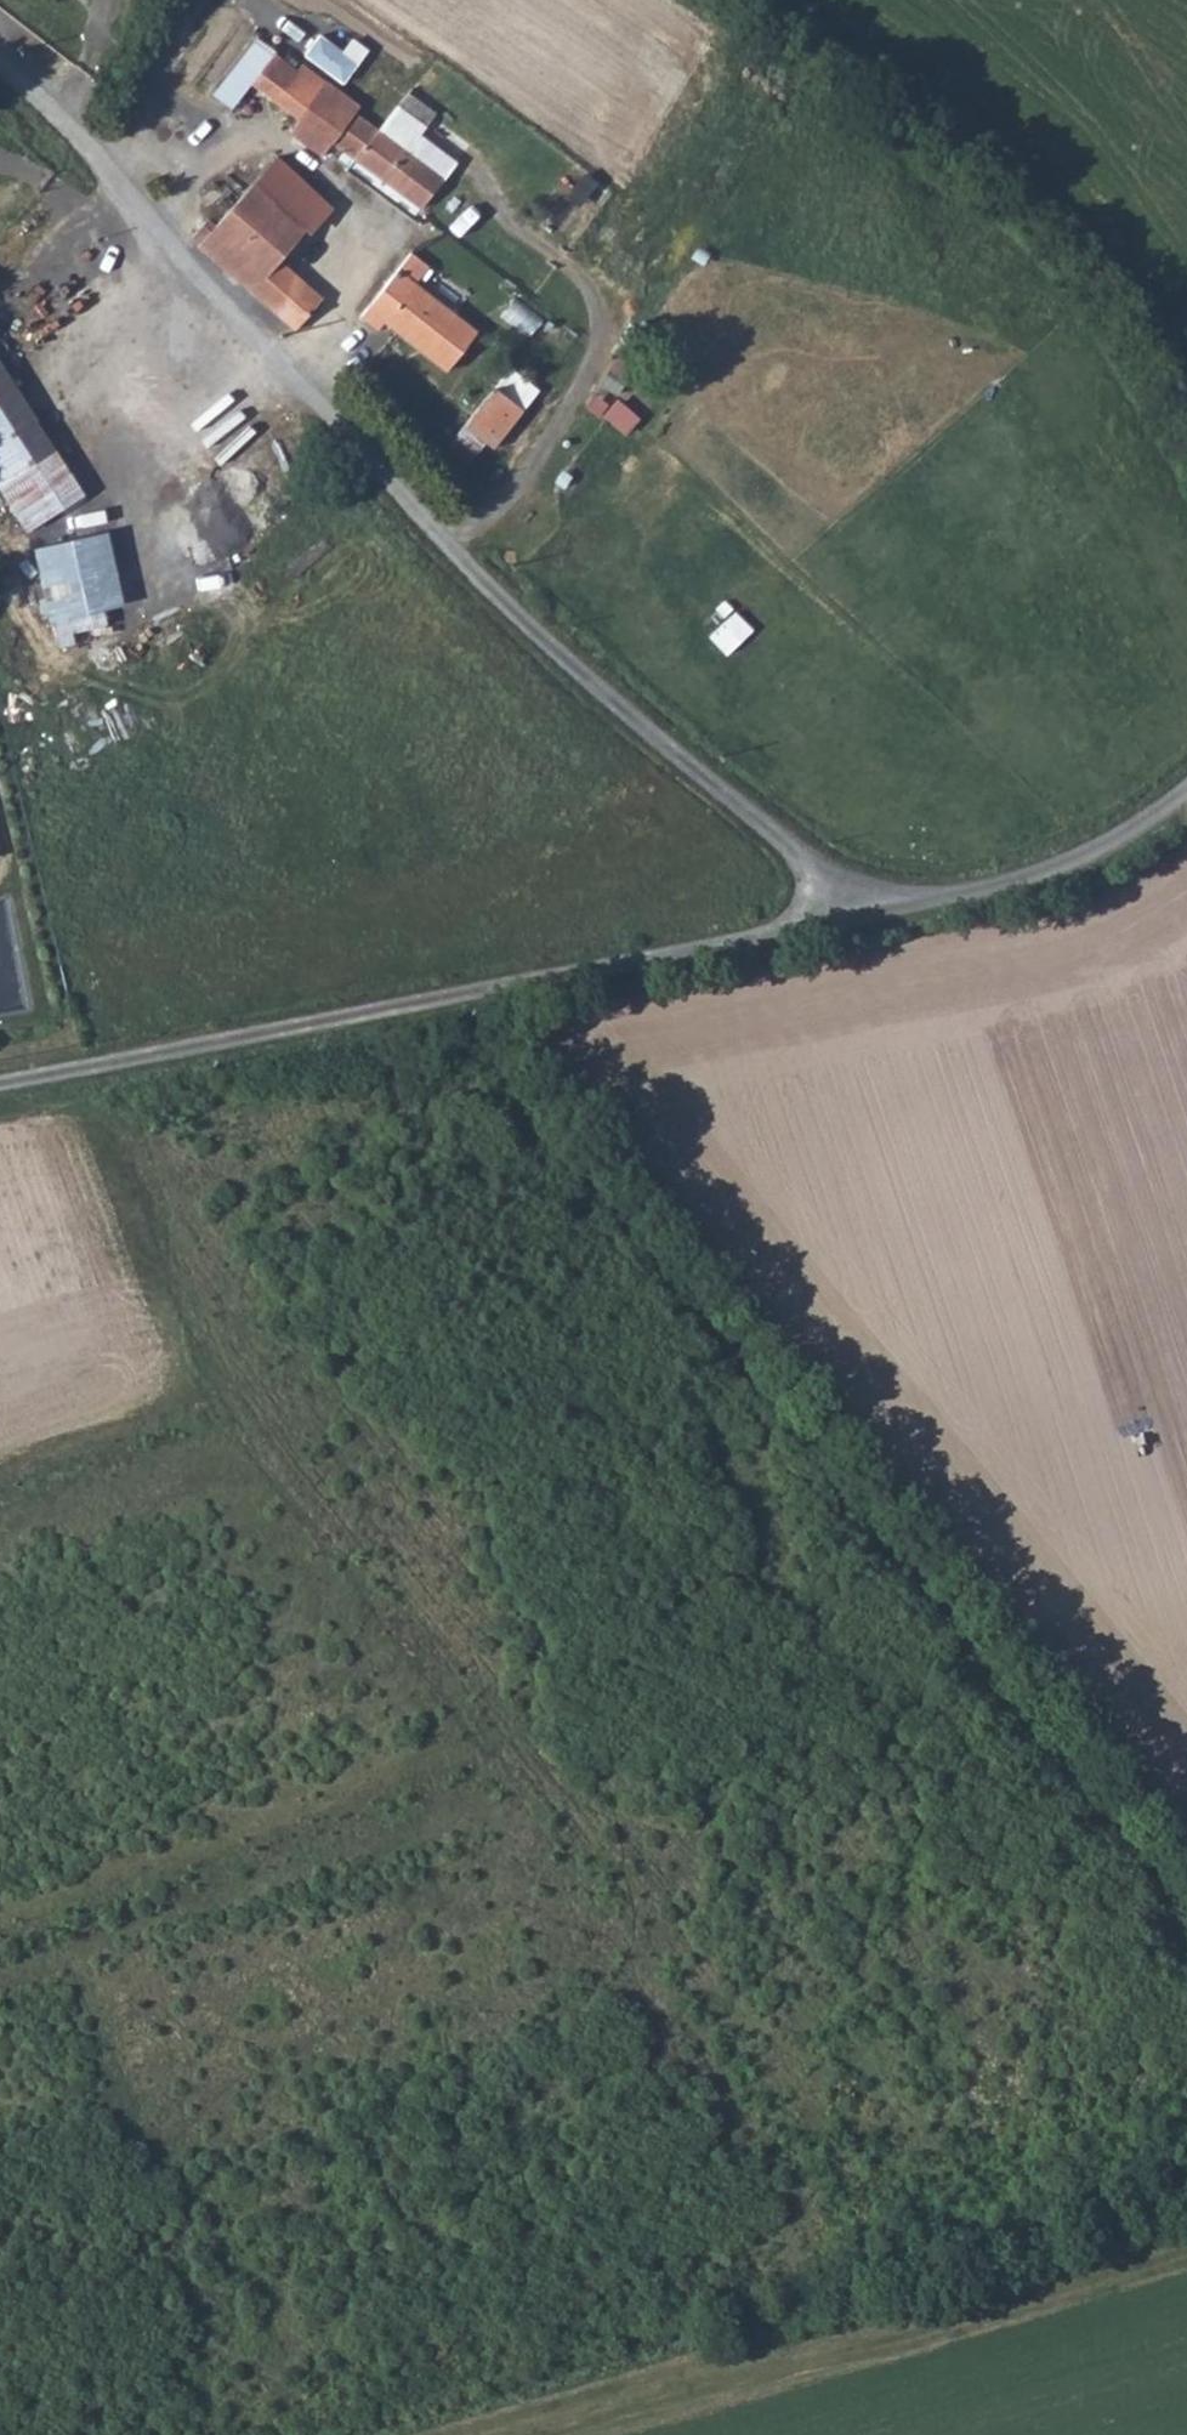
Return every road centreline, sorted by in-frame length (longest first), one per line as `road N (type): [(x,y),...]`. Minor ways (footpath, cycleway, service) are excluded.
road 1 (unclassified): [(0,62),(91,149),(149,228),(326,404),(500,598),(789,846),(826,894),(835,922)]
road 2 (unclassified): [(835,922),(0,1084)]
road 3 (unclassified): [(1186,790),(1108,845),(1056,867),(835,922)]

